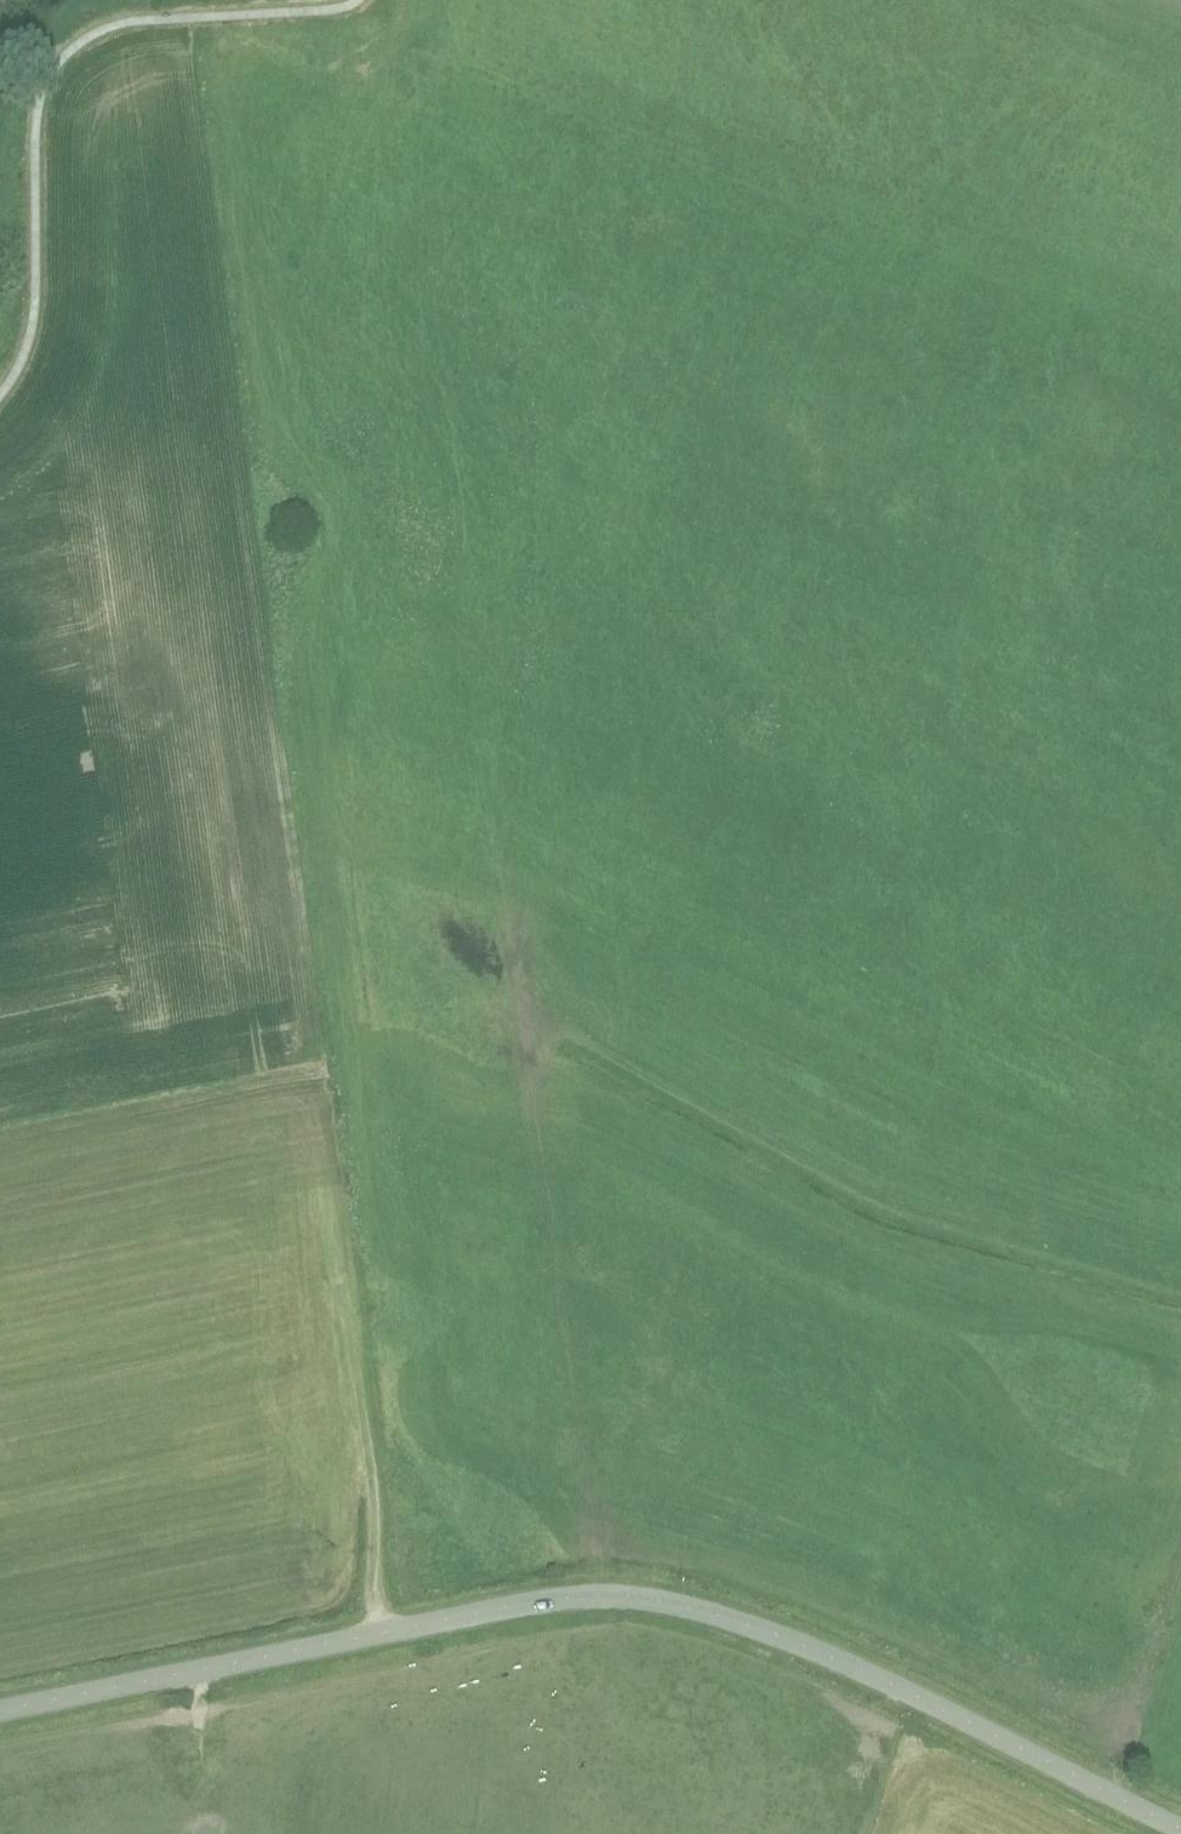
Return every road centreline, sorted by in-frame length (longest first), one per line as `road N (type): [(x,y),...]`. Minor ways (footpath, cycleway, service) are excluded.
road 1 (unclassified): [(1180,1827),(756,1631),(649,1601),(523,1605),(0,1711)]

